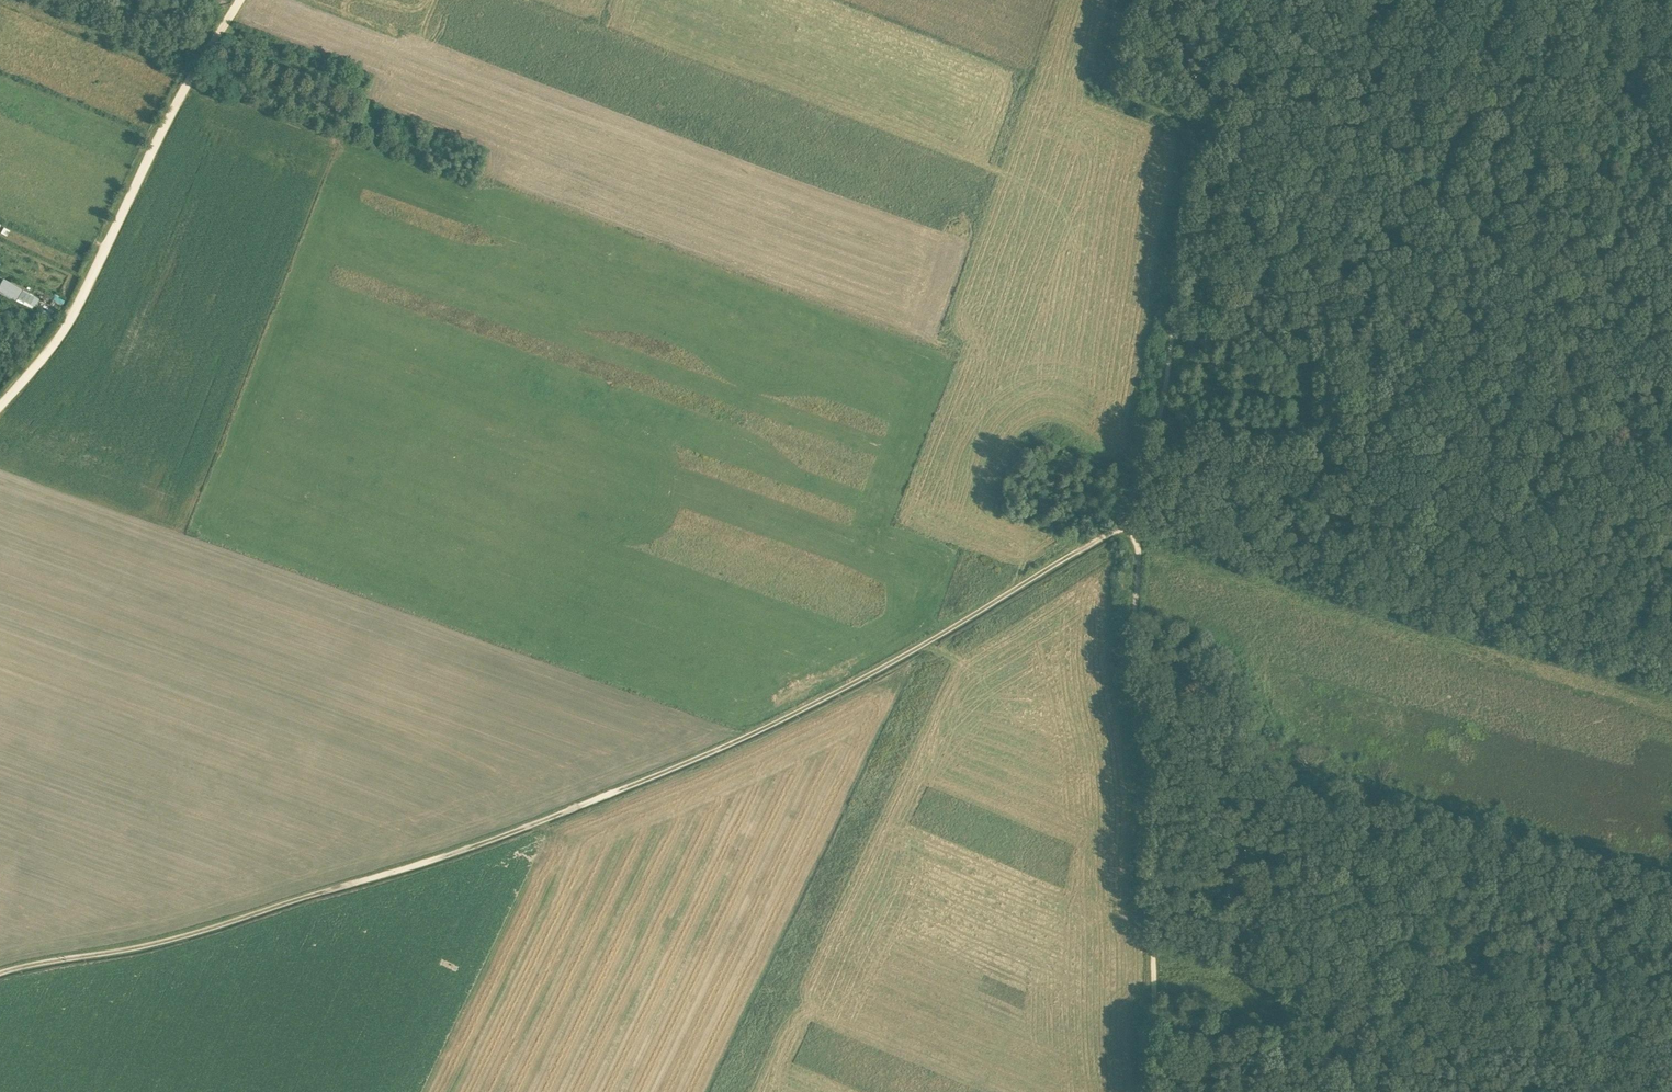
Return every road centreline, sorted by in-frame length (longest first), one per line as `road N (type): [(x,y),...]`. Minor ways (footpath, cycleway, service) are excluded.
road 1 (track): [(0,972),(197,932),(587,804),(848,686),(1134,518)]
road 2 (track): [(1149,1091),(1147,754),(1133,670),(1134,518)]
road 3 (track): [(1150,469),(1207,141),(1257,26),(1259,0)]
road 4 (track): [(0,405),(69,318),(200,66)]

